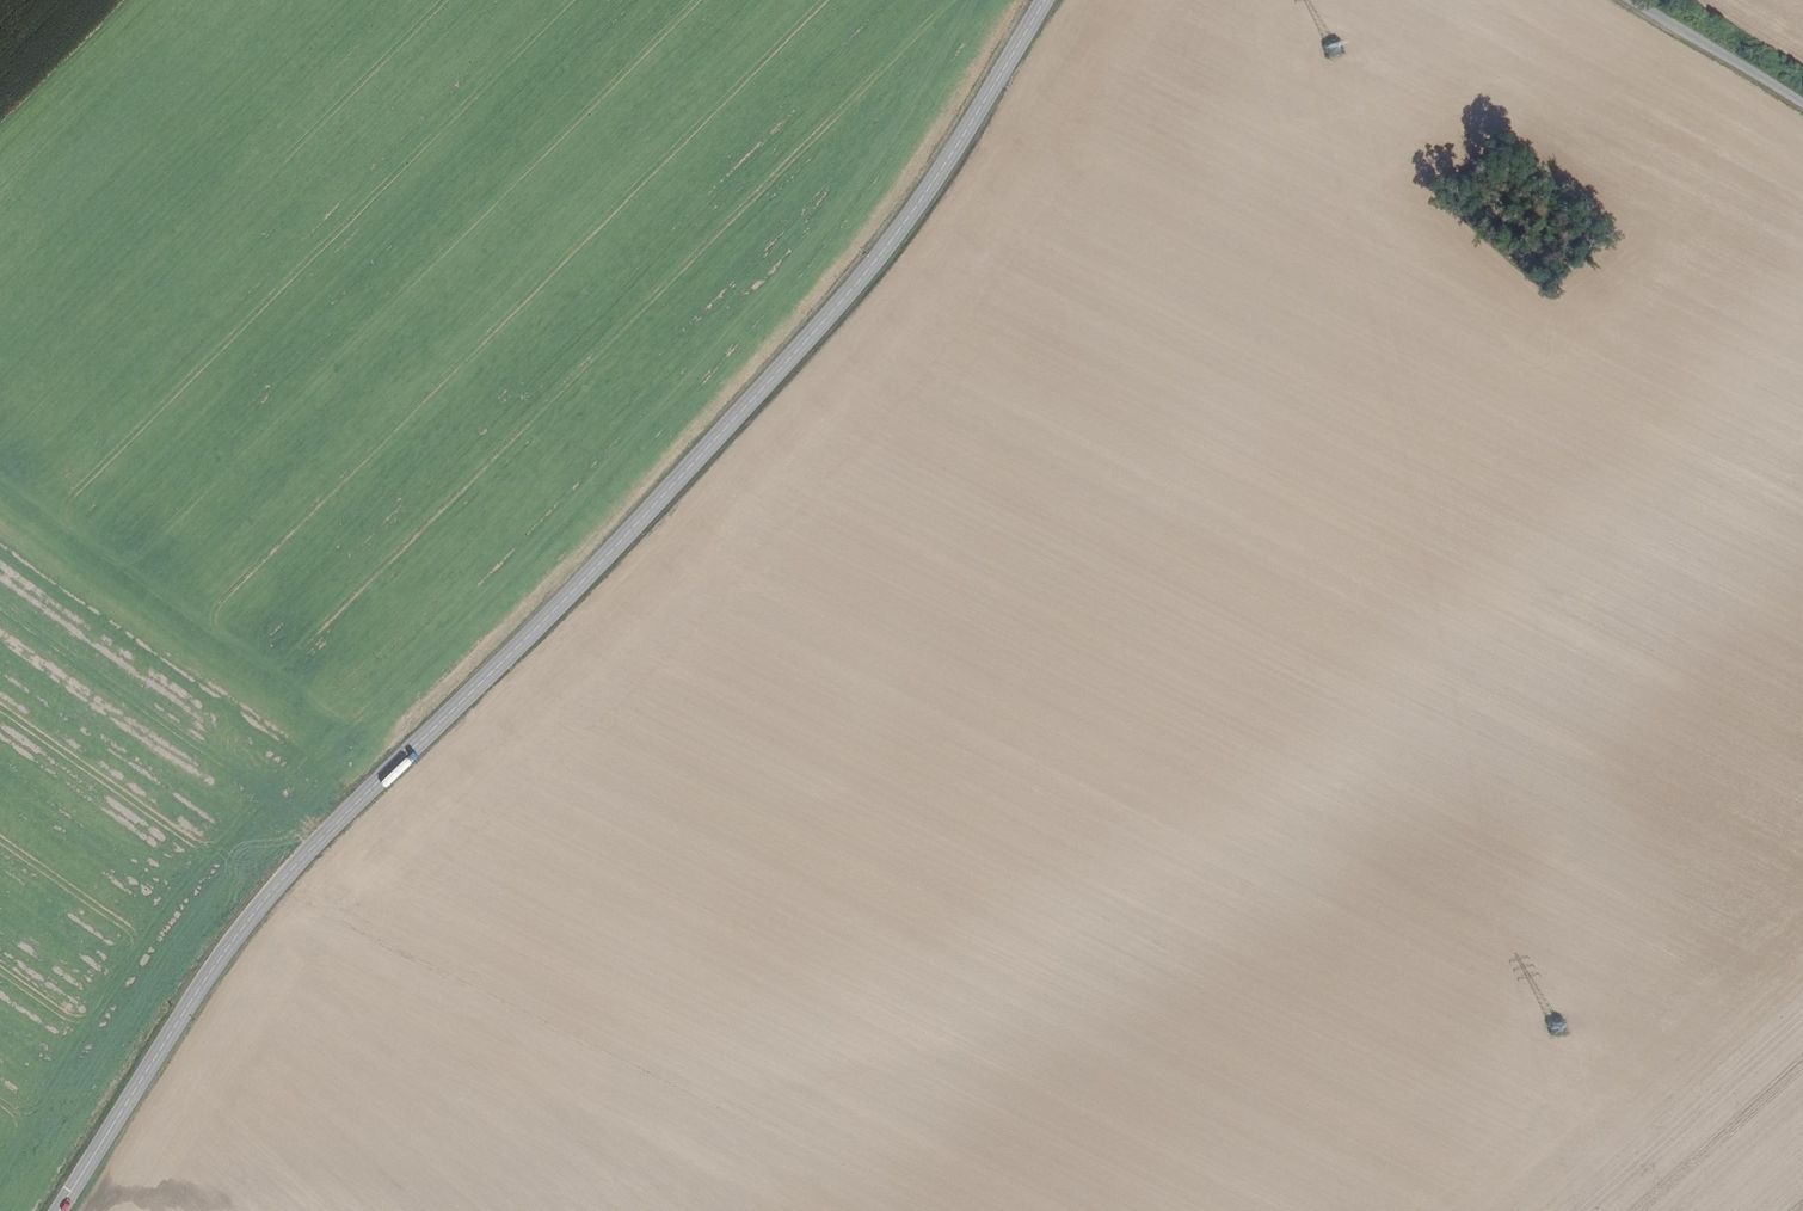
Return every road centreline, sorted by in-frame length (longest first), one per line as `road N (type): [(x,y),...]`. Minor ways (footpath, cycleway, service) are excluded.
road 1 (secondary): [(59,1210),(259,908),(651,511),(882,256),(1046,0)]
road 2 (unclassified): [(1632,0),(1802,104)]

